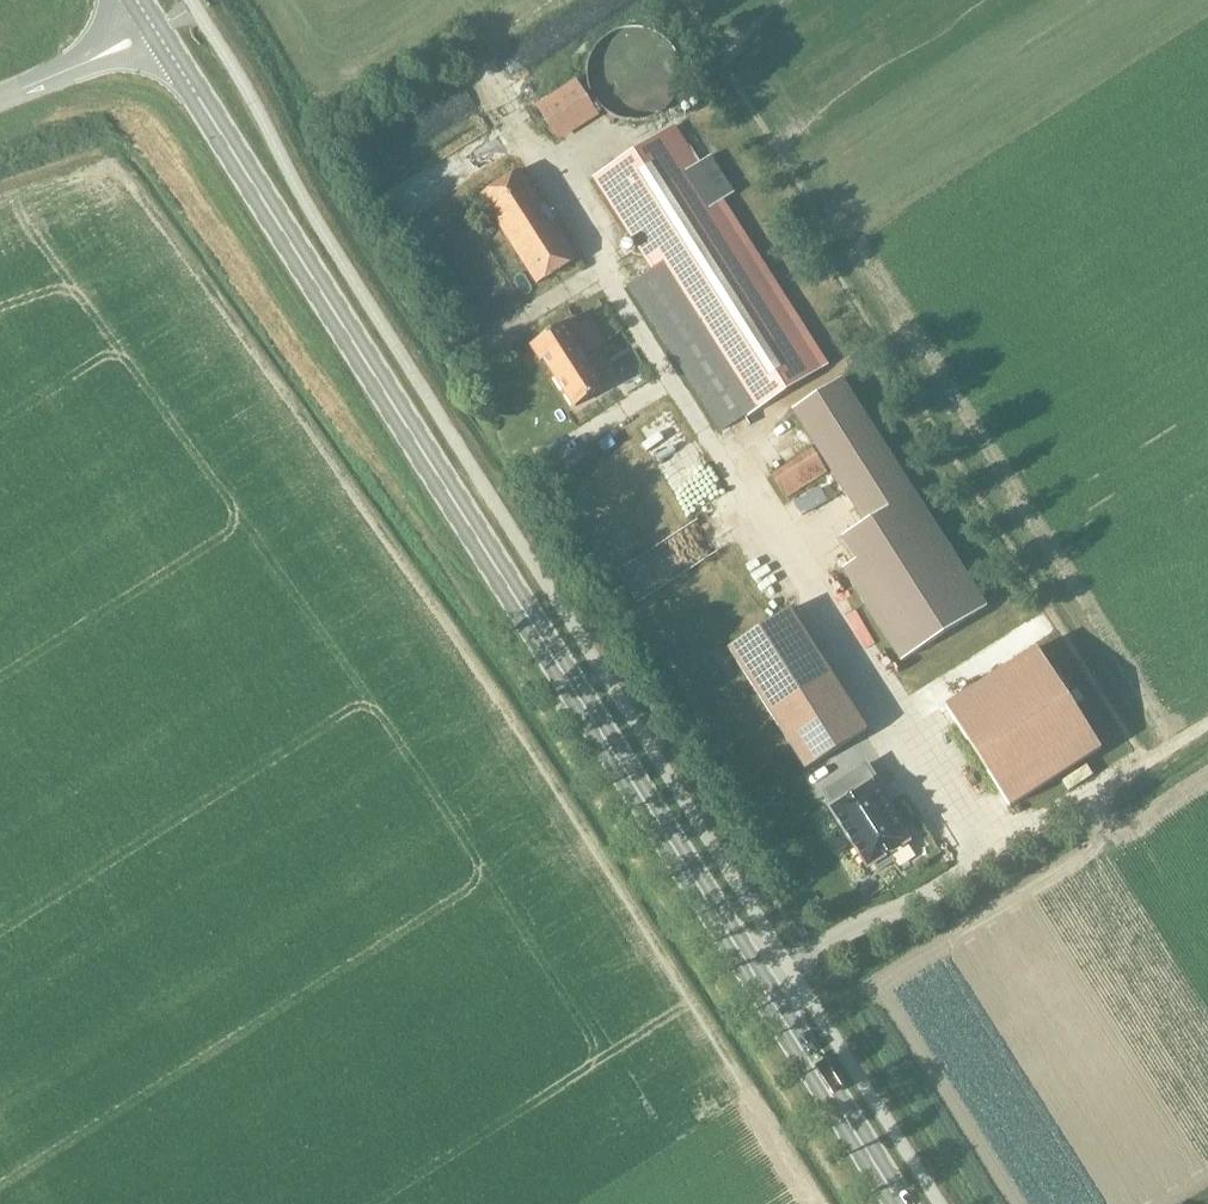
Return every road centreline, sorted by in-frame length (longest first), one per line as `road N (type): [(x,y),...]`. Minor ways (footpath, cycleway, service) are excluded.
road 1 (secondary): [(901,1203),(161,40)]

